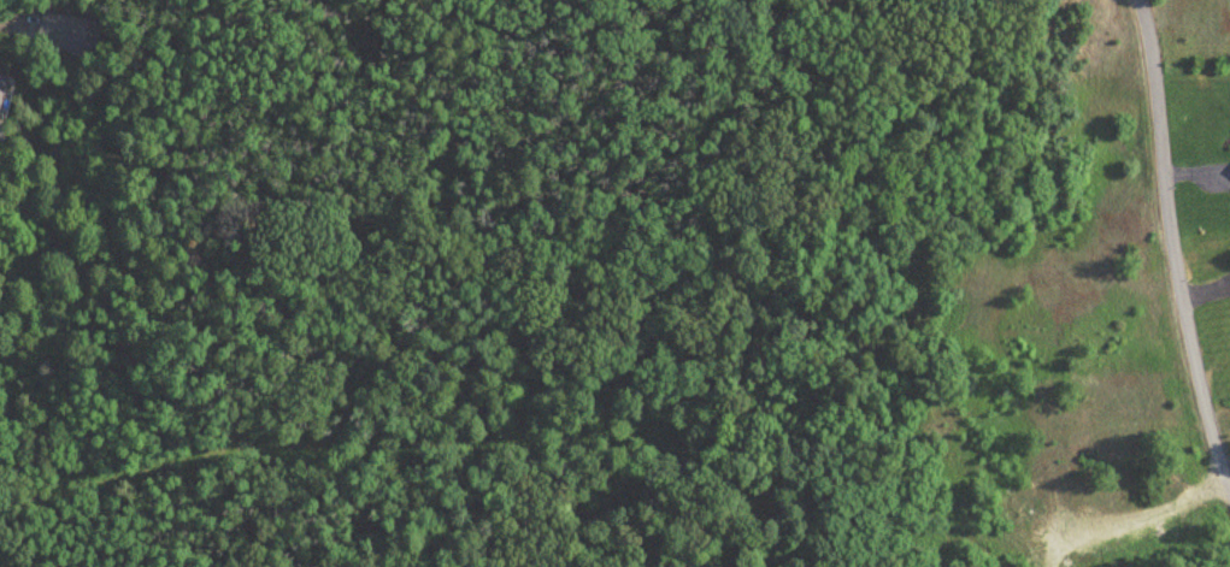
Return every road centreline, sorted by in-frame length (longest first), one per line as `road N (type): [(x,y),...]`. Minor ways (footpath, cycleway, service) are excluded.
road 1 (residential): [(1140,0),(1179,293),(1229,468)]

